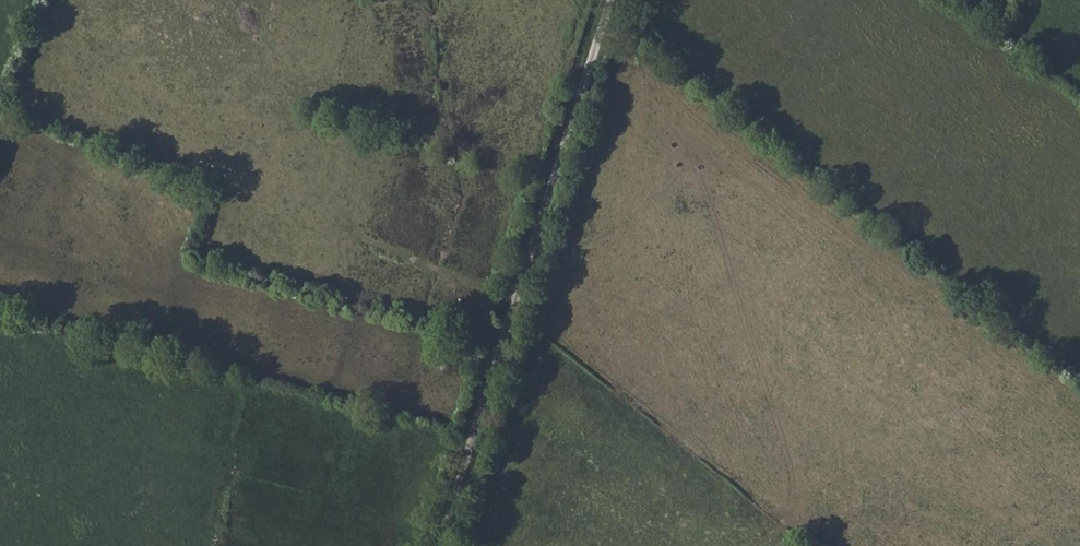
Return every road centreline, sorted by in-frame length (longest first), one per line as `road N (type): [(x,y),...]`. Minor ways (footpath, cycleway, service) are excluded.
road 1 (unclassified): [(611,0),(437,545)]

